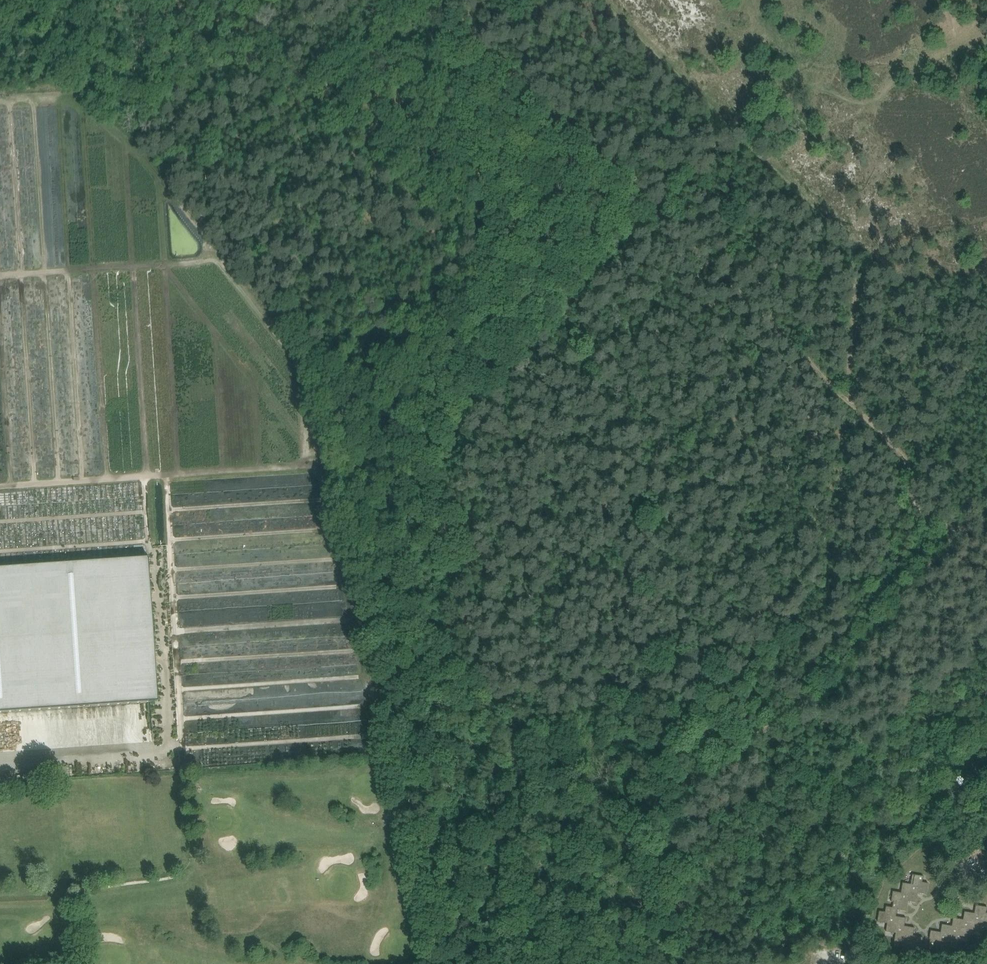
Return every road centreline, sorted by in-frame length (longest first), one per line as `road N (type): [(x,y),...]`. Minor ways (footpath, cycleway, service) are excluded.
road 1 (track): [(445,0),(911,461)]
road 2 (track): [(738,139),(850,247),(852,404)]
road 3 (track): [(599,0),(738,139)]
road 4 (track): [(0,756),(148,748)]

